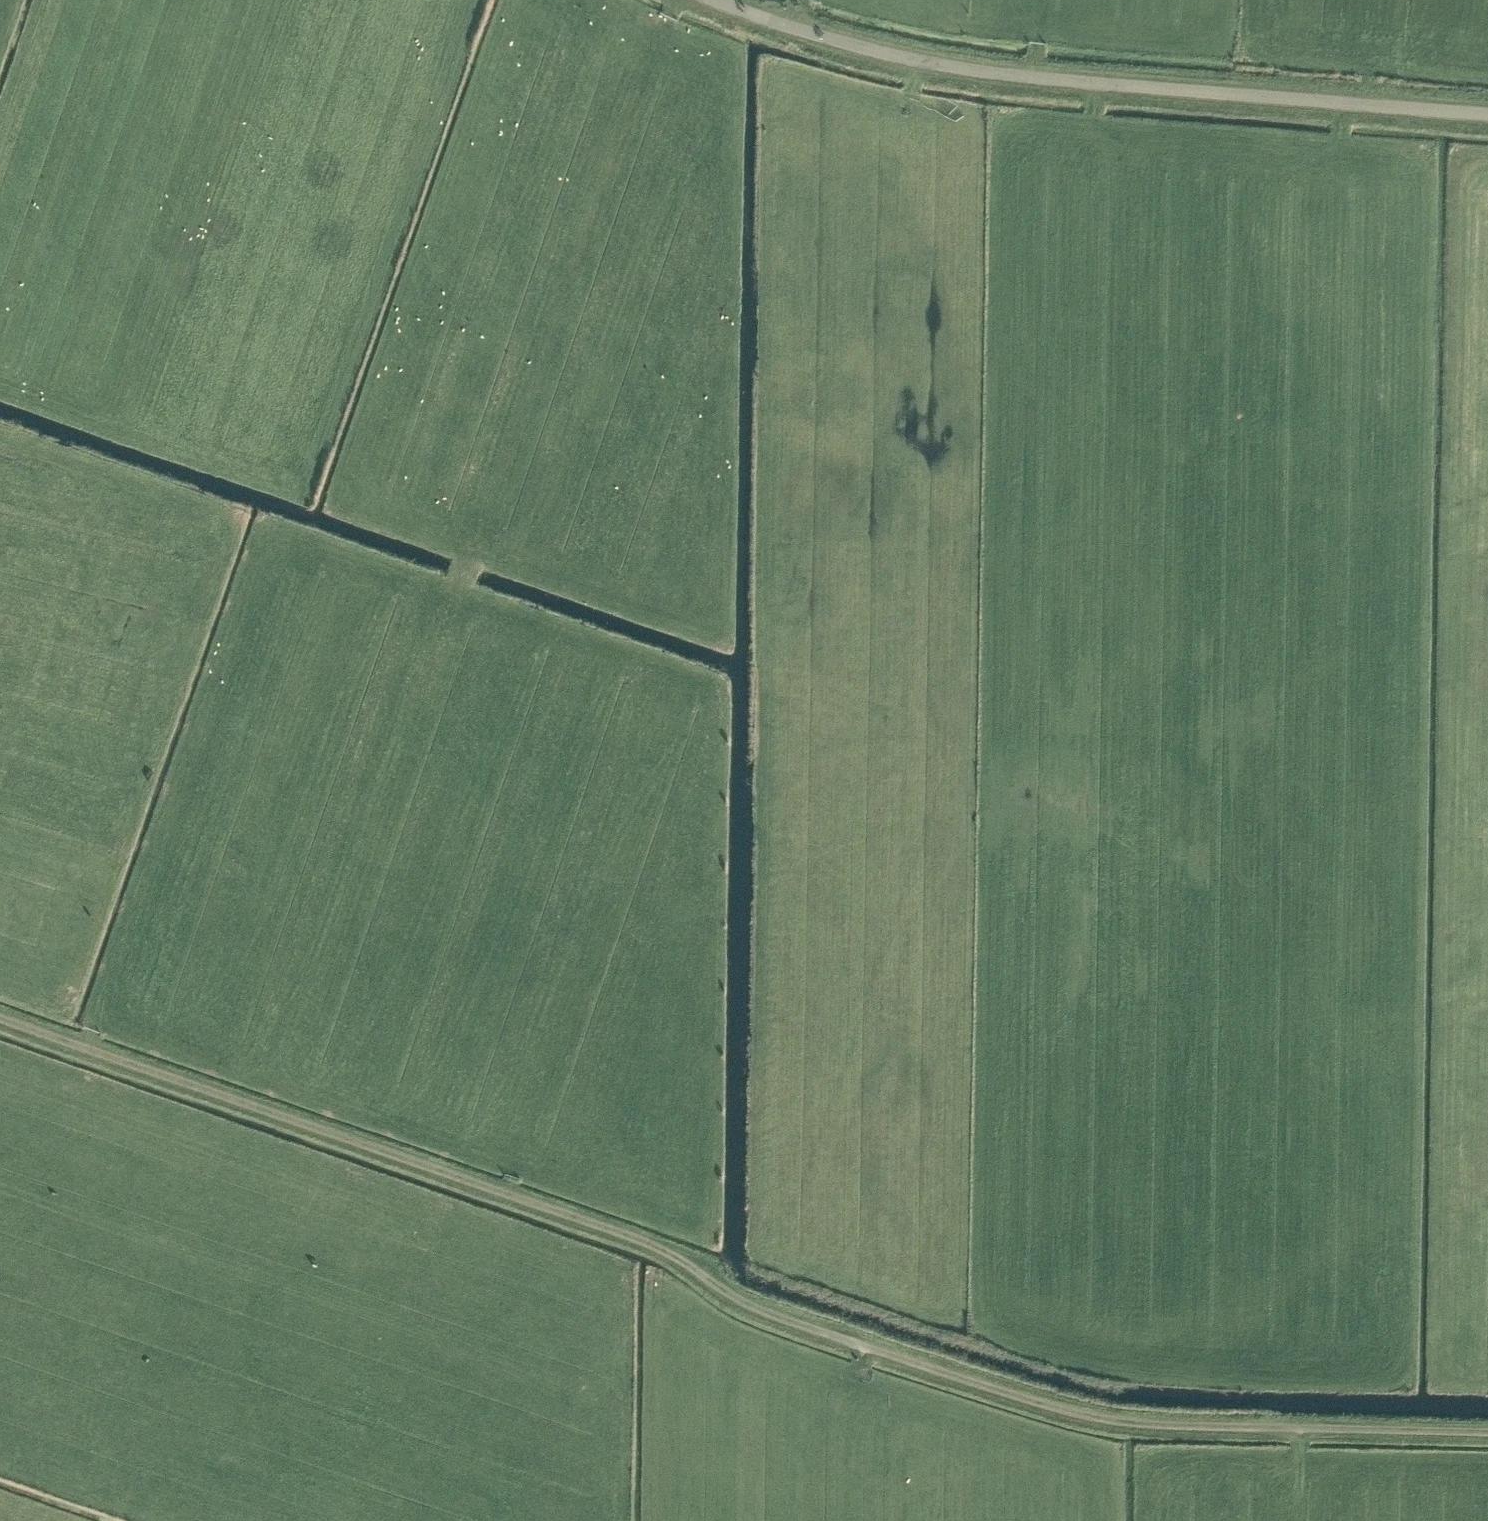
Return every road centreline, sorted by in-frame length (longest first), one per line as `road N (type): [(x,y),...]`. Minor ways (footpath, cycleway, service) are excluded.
road 1 (track): [(1487,1437),(1108,1426),(0,1024)]
road 2 (unclassified): [(1487,111),(958,67),(813,31),(726,0)]

